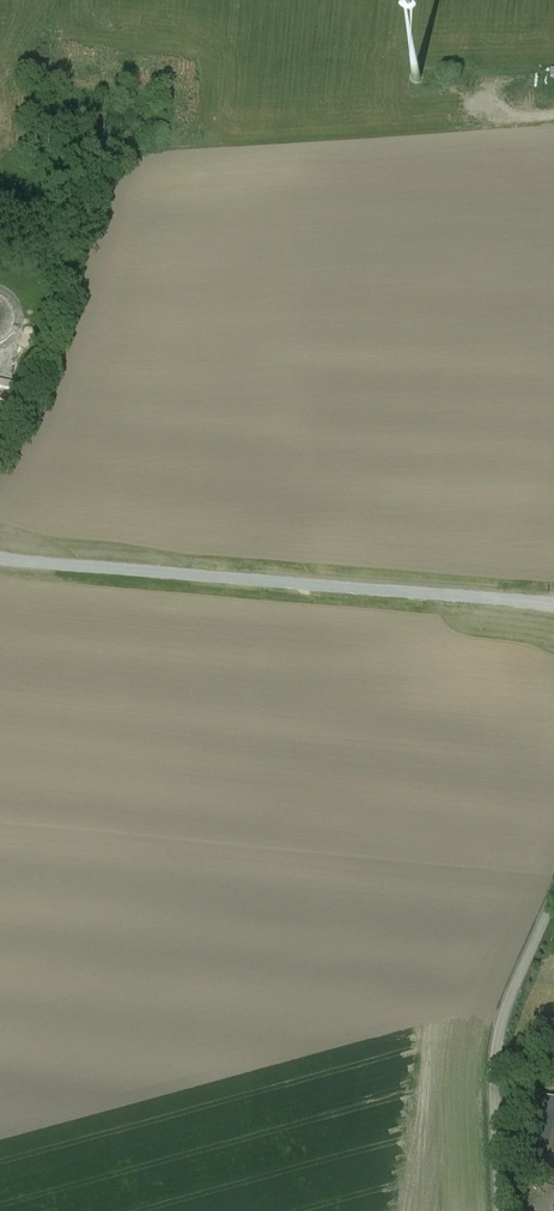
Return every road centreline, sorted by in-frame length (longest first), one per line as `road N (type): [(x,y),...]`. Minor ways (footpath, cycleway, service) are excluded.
road 1 (unclassified): [(553,903),(500,1031),(500,1210)]

